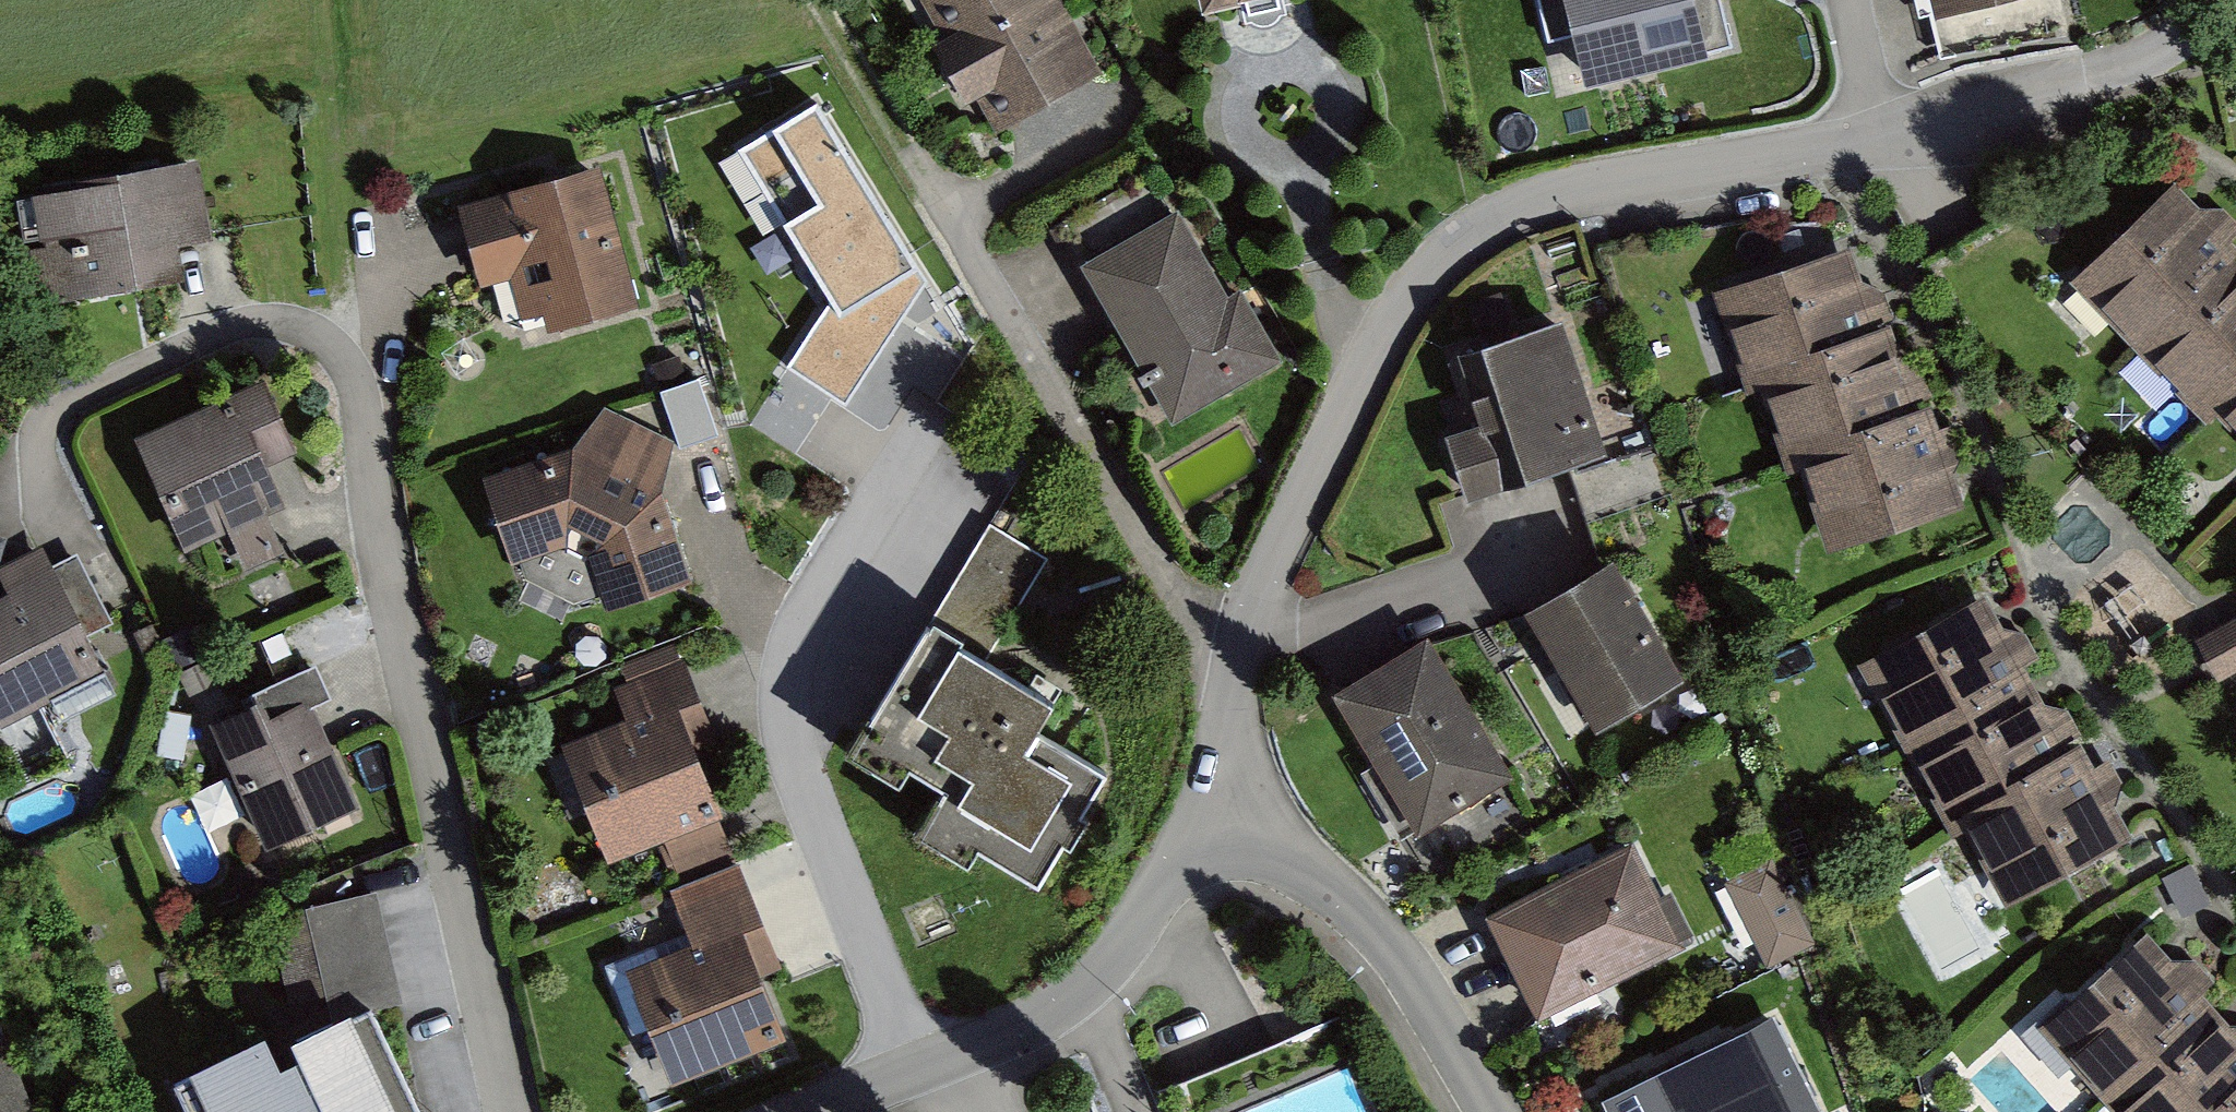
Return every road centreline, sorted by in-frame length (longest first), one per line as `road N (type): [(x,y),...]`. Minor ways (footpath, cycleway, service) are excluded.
road 1 (residential): [(509,1111),(380,535),(355,386),(337,356),(306,331),(267,324),(227,331),(67,400),(50,412),(36,441),(56,519)]
road 2 (residential): [(1240,642),(1309,478),(1377,348),(1420,279),(1470,230),(1577,186),(1872,142)]
road 3 (residential): [(1240,642),(1181,601),(905,155)]
road 4 (residential): [(810,1111),(1056,1011),(1118,951),(1197,808)]
road 5 (residential): [(1197,808),(1350,902),(1396,951),(1495,1111)]
road 6 (residential): [(1872,142),(2136,64),(2206,0)]
road 7 (track): [(818,0),(905,155)]
road 8 (residential): [(1197,808),(1216,760),(1240,642)]
road 9 (residential): [(1872,142),(1846,0)]

